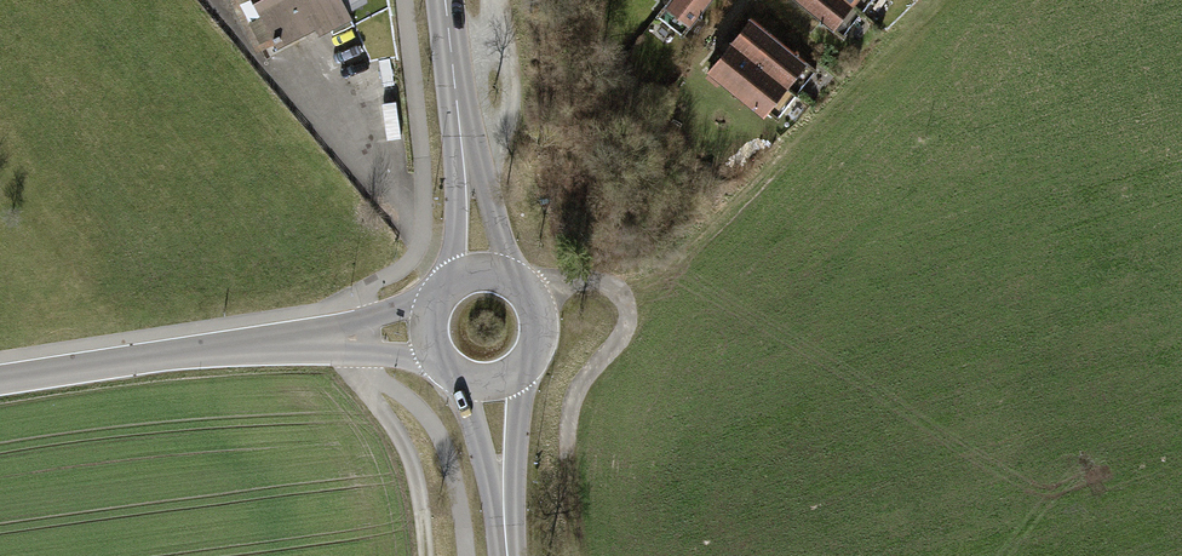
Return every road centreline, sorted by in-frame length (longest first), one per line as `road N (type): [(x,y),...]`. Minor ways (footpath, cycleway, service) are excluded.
road 1 (tertiary): [(0,380),(428,327)]
road 2 (track): [(577,555),(570,414),(628,313),(607,281),(574,278),(532,294)]
road 3 (track): [(364,333),(366,390),(415,465),(426,555)]
road 4 (secondary): [(507,555),(488,383)]
road 5 (tertiary): [(446,0),(465,157)]
road 6 (tertiary): [(488,383),(520,372),(539,344),(540,310),(518,280)]
road 7 (tertiary): [(518,280),(480,174),(465,157)]
road 8 (tertiary): [(465,157),(448,283)]

